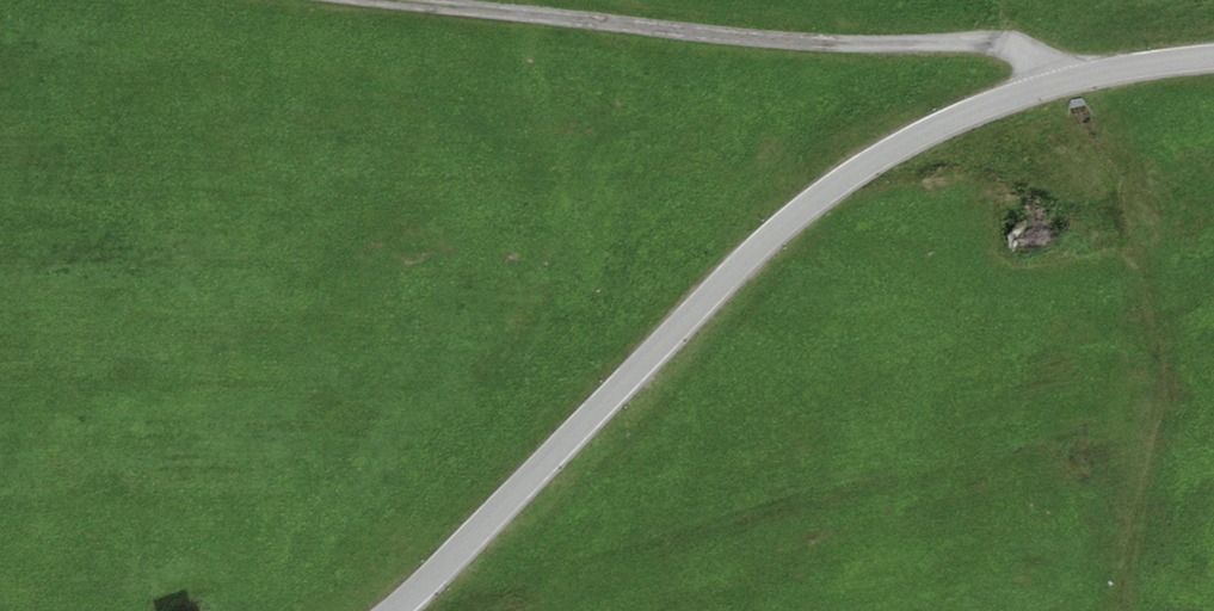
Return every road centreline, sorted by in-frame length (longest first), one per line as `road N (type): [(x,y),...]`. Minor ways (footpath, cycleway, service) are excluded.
road 1 (residential): [(391,610),(439,575),(758,254),(846,181),(959,117),(1058,84),(1213,59)]
road 2 (track): [(1058,84),(1039,59),(992,46),(845,50),(367,0)]

